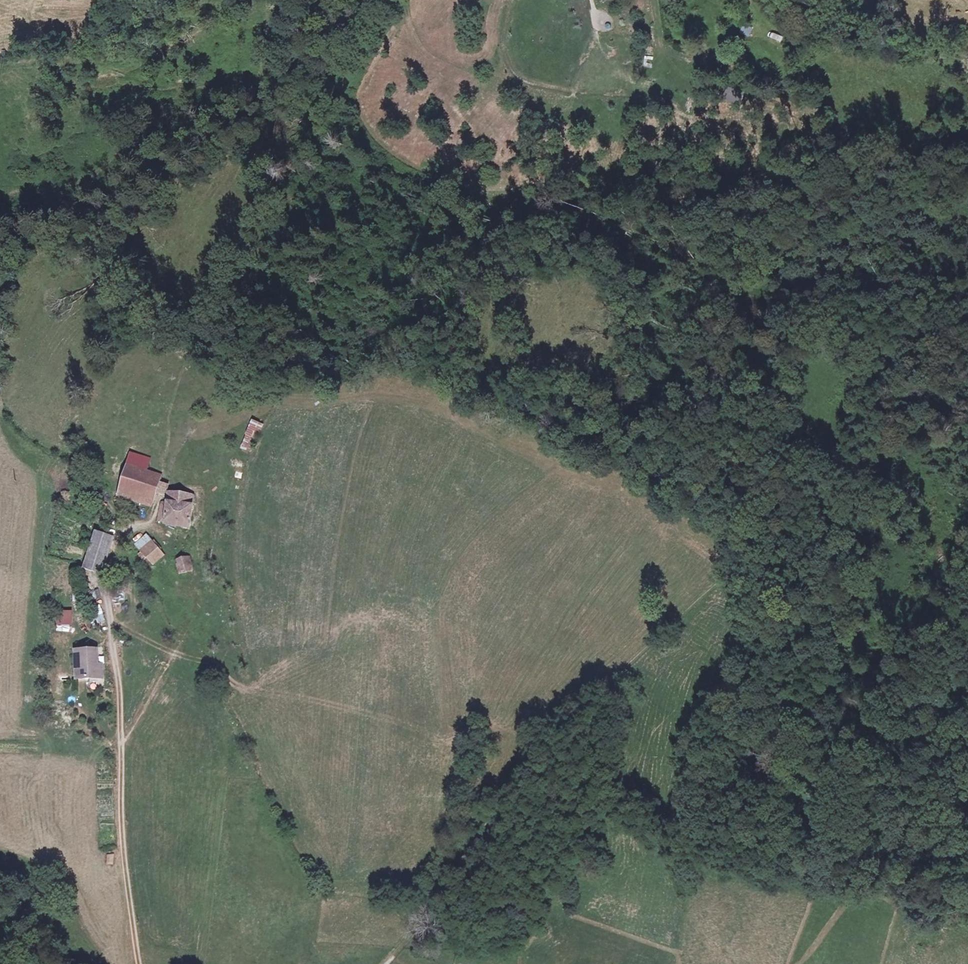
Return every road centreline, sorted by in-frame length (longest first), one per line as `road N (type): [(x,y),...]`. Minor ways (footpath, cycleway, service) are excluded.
road 1 (track): [(110,582),(141,963)]

